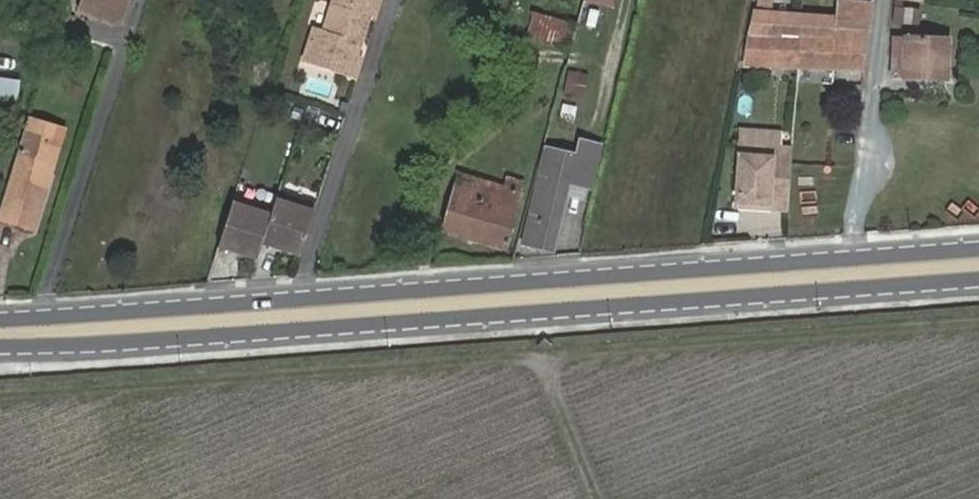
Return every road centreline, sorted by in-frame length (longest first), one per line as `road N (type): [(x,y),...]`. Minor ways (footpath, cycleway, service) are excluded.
road 1 (track): [(978,321),(0,394)]
road 2 (secondary): [(849,274),(0,329)]
road 3 (residential): [(849,274),(883,0)]
road 4 (track): [(596,498),(539,357)]
road 5 (secondary): [(978,264),(849,274)]

